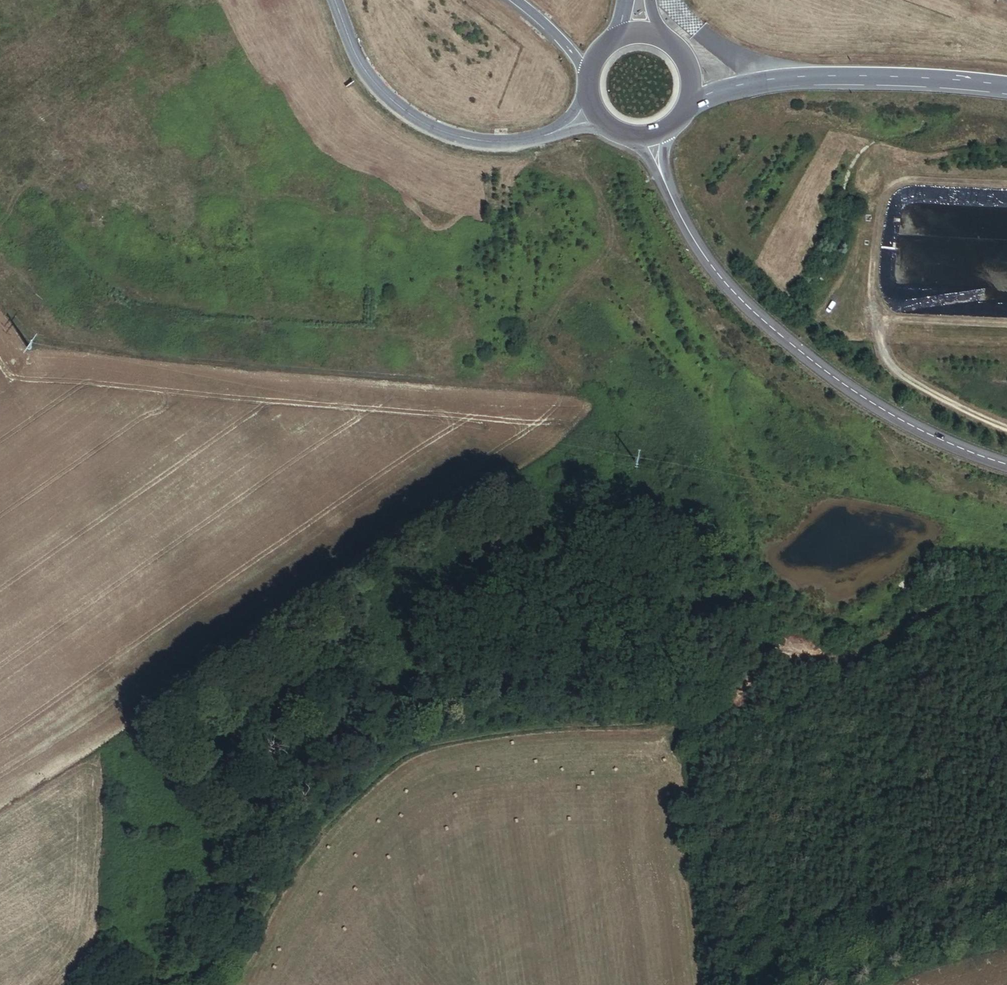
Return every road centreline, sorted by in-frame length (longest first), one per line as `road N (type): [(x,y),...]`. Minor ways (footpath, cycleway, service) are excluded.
road 1 (track): [(210,984),(385,757),(596,714),(673,712),(709,700),(755,650),(842,663),(938,603),(1006,591)]
road 2 (tertiary): [(1006,464),(866,399),(770,326),(711,264),(664,180)]
road 3 (motorway): [(686,108),(773,78),(1006,85)]
road 4 (tertiary): [(530,141),(451,137),(393,109),(359,71),(329,0)]

